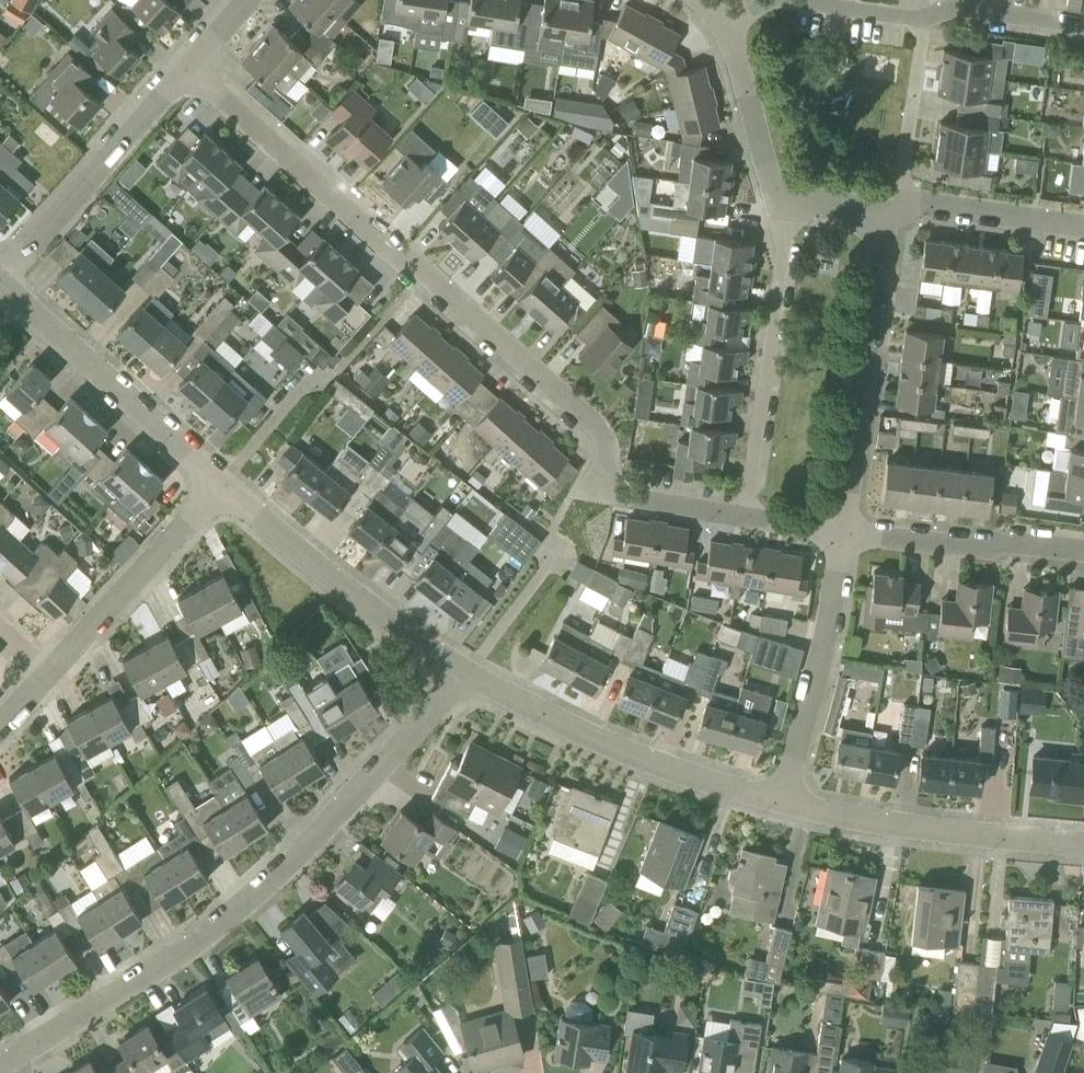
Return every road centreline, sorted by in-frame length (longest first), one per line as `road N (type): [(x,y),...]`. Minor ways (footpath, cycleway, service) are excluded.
road 1 (residential): [(753,519),(615,493),(604,482),(607,449),(596,423),(186,69)]
road 2 (residential): [(7,1061),(234,914),(462,675)]
road 3 (residential): [(782,803),(600,741),(462,675)]
road 4 (residential): [(842,531),(887,210)]
road 5 (residential): [(753,519),(781,258),(773,197)]
road 6 (residential): [(462,675),(222,485)]
road 7 (residential): [(1083,844),(910,827),(782,803)]
road 8 (residential): [(222,485),(1,283)]
road 9 (residential): [(186,69),(1,283)]
road 10 (residential): [(782,803),(819,670),(842,531)]
road 11 (residential): [(47,674),(222,485)]
road 12 (residential): [(1083,550),(842,531)]
road 13 (residential): [(899,204),(926,18)]
road 14 (residential): [(1083,225),(899,204)]
road 15 (residential): [(773,197),(726,24)]
road 16 (residential): [(1083,25),(968,7),(926,18)]
road 17 (residential): [(462,675),(557,552)]
road 18 (residential): [(926,18),(791,0)]

